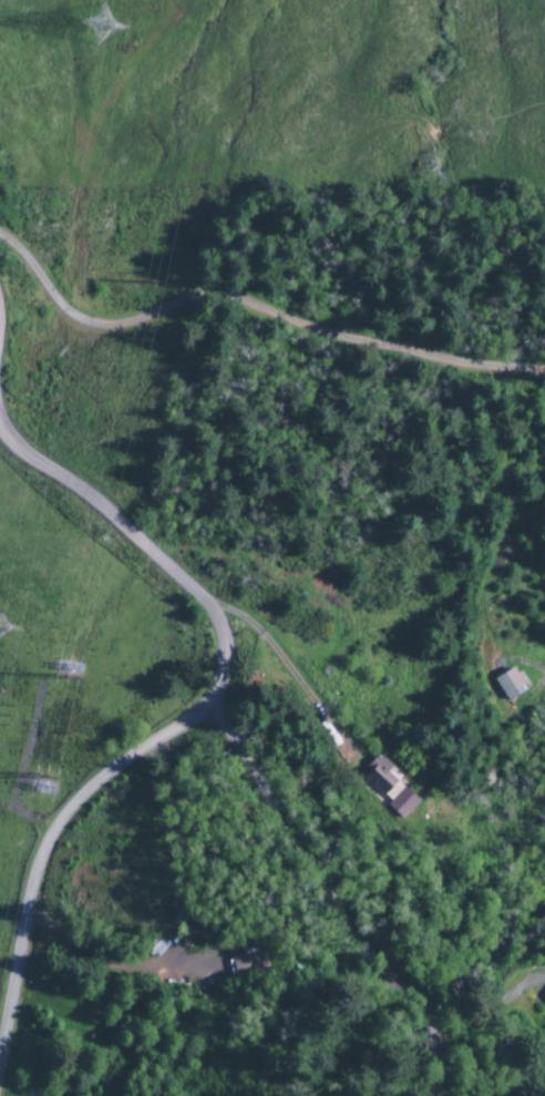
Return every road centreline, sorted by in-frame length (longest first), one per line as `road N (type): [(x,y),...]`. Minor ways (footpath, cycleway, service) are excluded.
road 1 (residential): [(544,362),(229,303),(89,329),(0,260)]
road 2 (residential): [(216,677),(210,720),(544,1012)]
road 3 (residential): [(210,720),(102,789),(51,838),(0,1070)]
road 4 (residential): [(0,434),(206,606),(216,677)]

